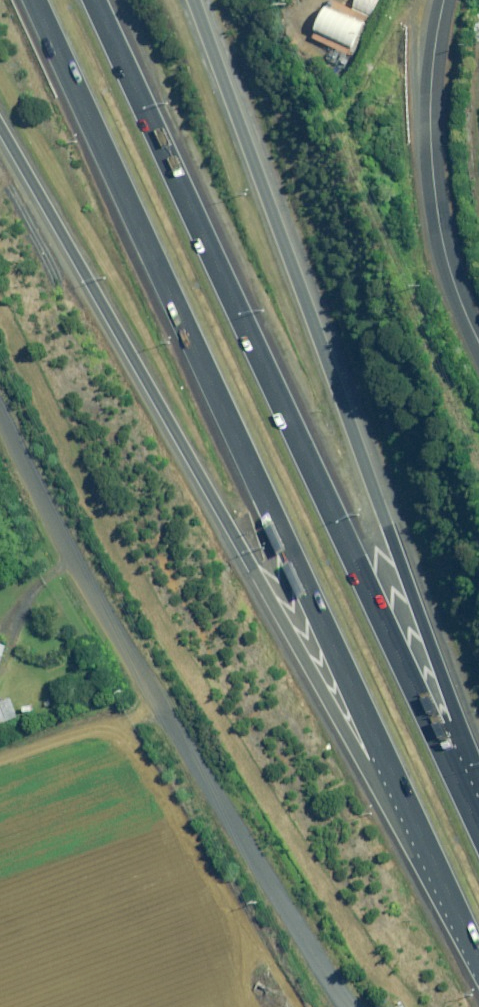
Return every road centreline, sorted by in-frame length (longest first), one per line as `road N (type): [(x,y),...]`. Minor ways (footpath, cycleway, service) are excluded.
road 1 (motorway): [(427,855),(32,0)]
road 2 (motorway): [(92,0),(474,824)]
road 3 (motorway): [(193,0),(449,709),(474,824)]
road 4 (motorway): [(427,855),(351,749),(0,130)]
road 5 (unclassified): [(351,1006),(159,707),(0,411)]
road 6 (track): [(411,0),(351,108),(352,154),(478,439)]
road 7 (unclassified): [(478,364),(427,226),(428,0)]
road 8 (track): [(0,756),(159,707)]
road 9 (motorway): [(478,966),(427,855)]

